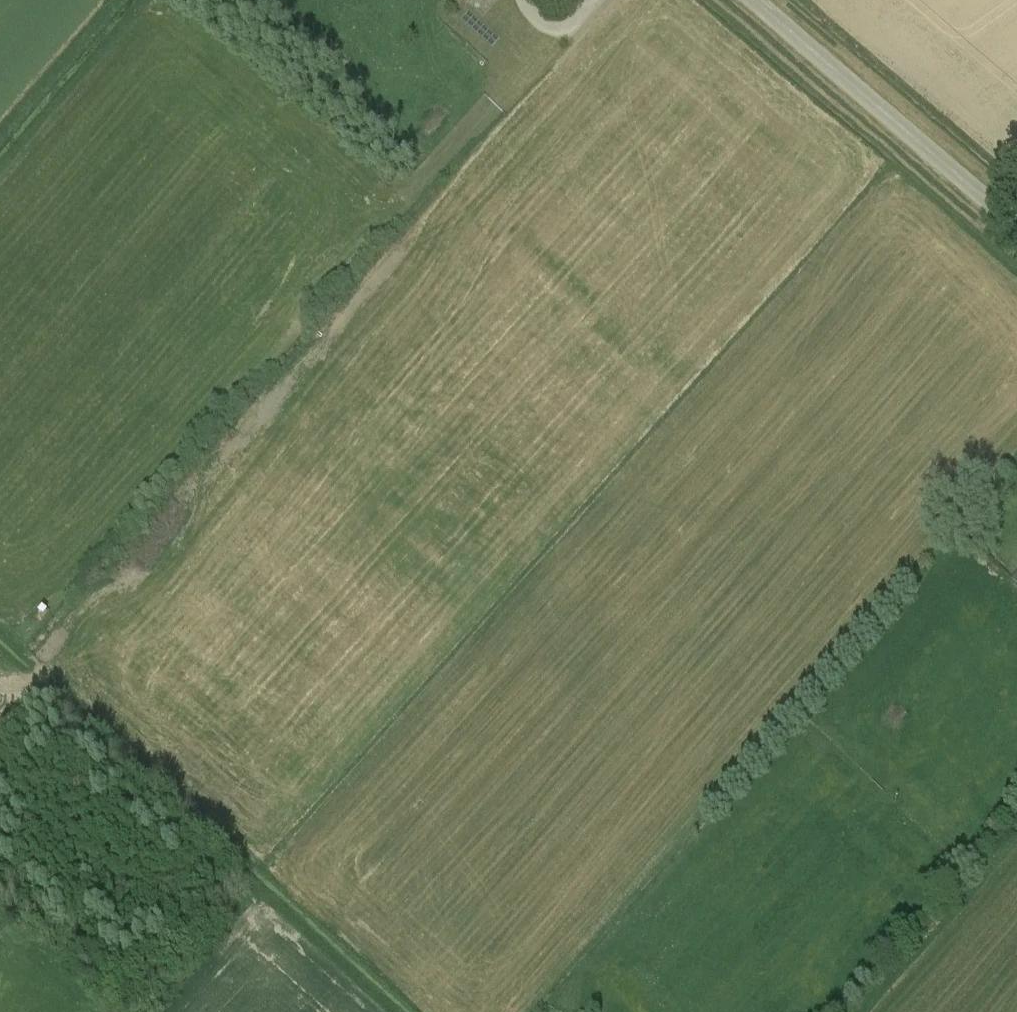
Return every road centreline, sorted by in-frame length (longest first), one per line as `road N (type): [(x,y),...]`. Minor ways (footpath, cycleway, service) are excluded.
road 1 (unclassified): [(1016,225),(756,0)]

